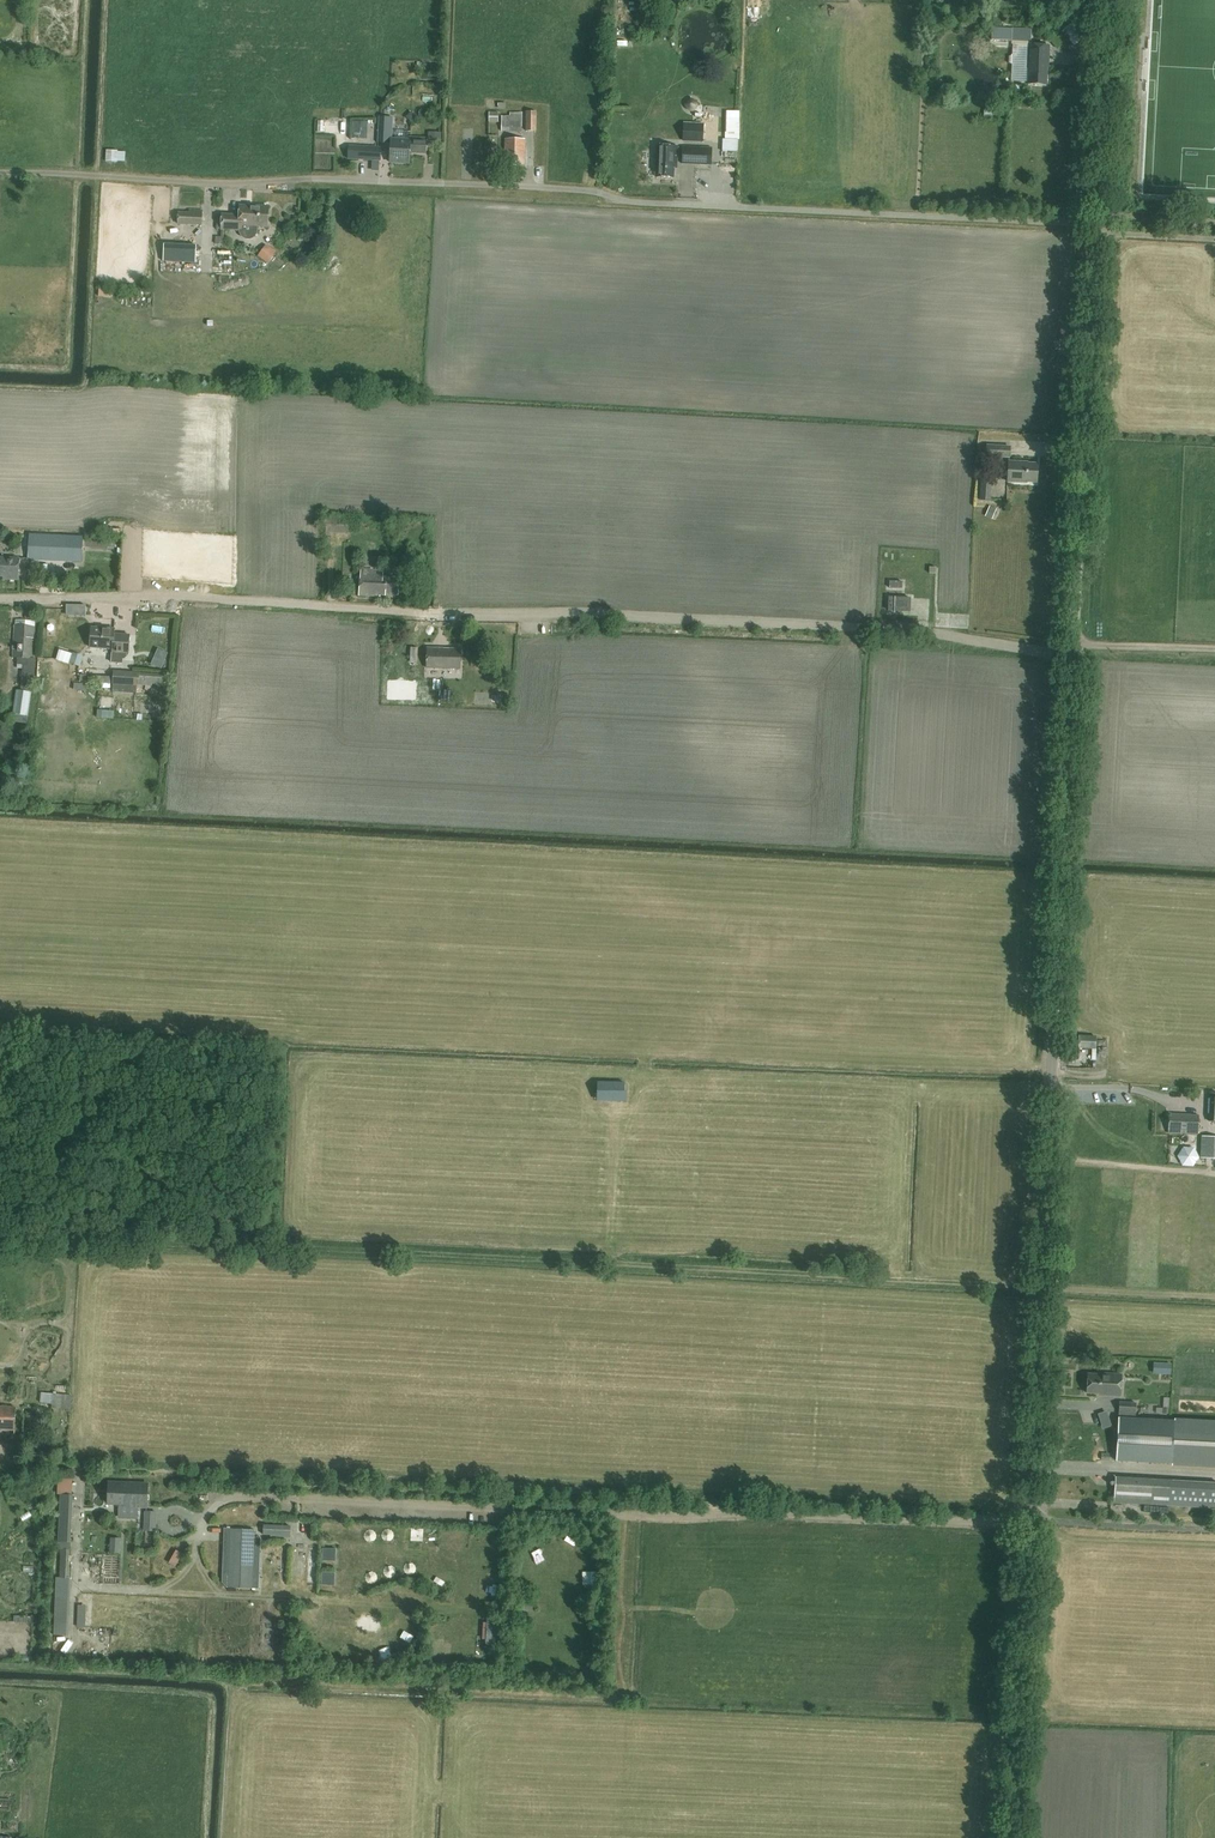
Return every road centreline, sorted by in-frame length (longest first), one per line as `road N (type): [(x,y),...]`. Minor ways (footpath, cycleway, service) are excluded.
road 1 (unclassified): [(1012,1837),(1095,224)]
road 2 (track): [(1214,1530),(265,1498),(209,1493),(199,1478),(171,1473),(0,1464)]
road 3 (unclassified): [(0,172),(588,190),(630,201),(1095,224)]
road 4 (track): [(1073,657),(830,626),(173,597),(0,598)]
road 5 (track): [(1040,1288),(0,1236)]
road 6 (track): [(76,1585),(549,1612)]
road 7 (unclassified): [(1095,224),(1107,0)]
road 8 (track): [(1040,1288),(1214,1297)]
road 9 (track): [(0,1366),(20,1360),(27,1325),(70,1323),(69,1275)]
road 10 (track): [(1214,650),(1074,644)]
road 11 (track): [(241,1496),(215,1505),(198,1533),(196,1556),(224,1596)]

